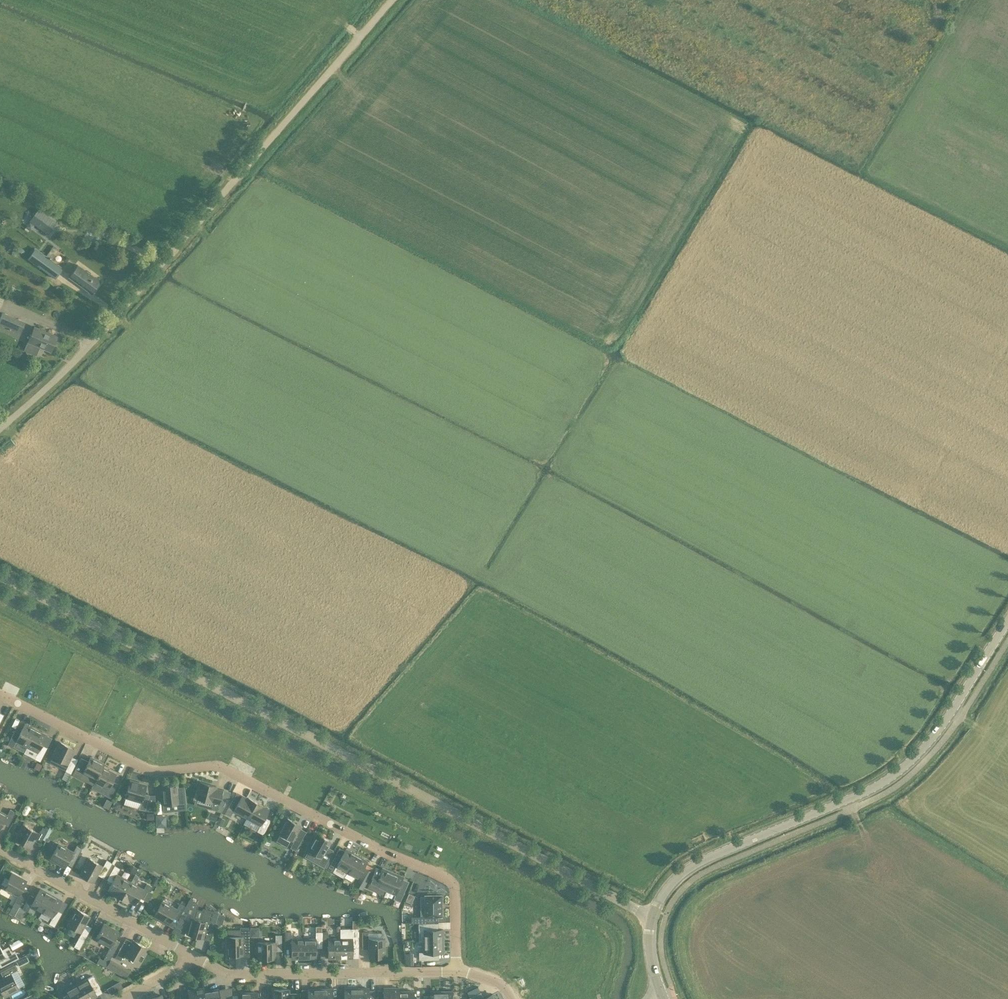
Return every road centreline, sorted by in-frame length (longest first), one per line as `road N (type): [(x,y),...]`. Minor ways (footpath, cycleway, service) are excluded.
road 1 (unclassified): [(651,916),(0,575)]
road 2 (residential): [(455,973),(448,882),(228,773),(157,774),(0,696)]
road 3 (unclassified): [(0,428),(80,359),(394,0)]
road 4 (tertiary): [(651,916),(671,881),(710,857),(872,791),(899,771),(944,722),(1007,622)]
road 5 (residential): [(455,973),(233,975),(195,957)]
road 6 (residential): [(195,957),(0,850)]

